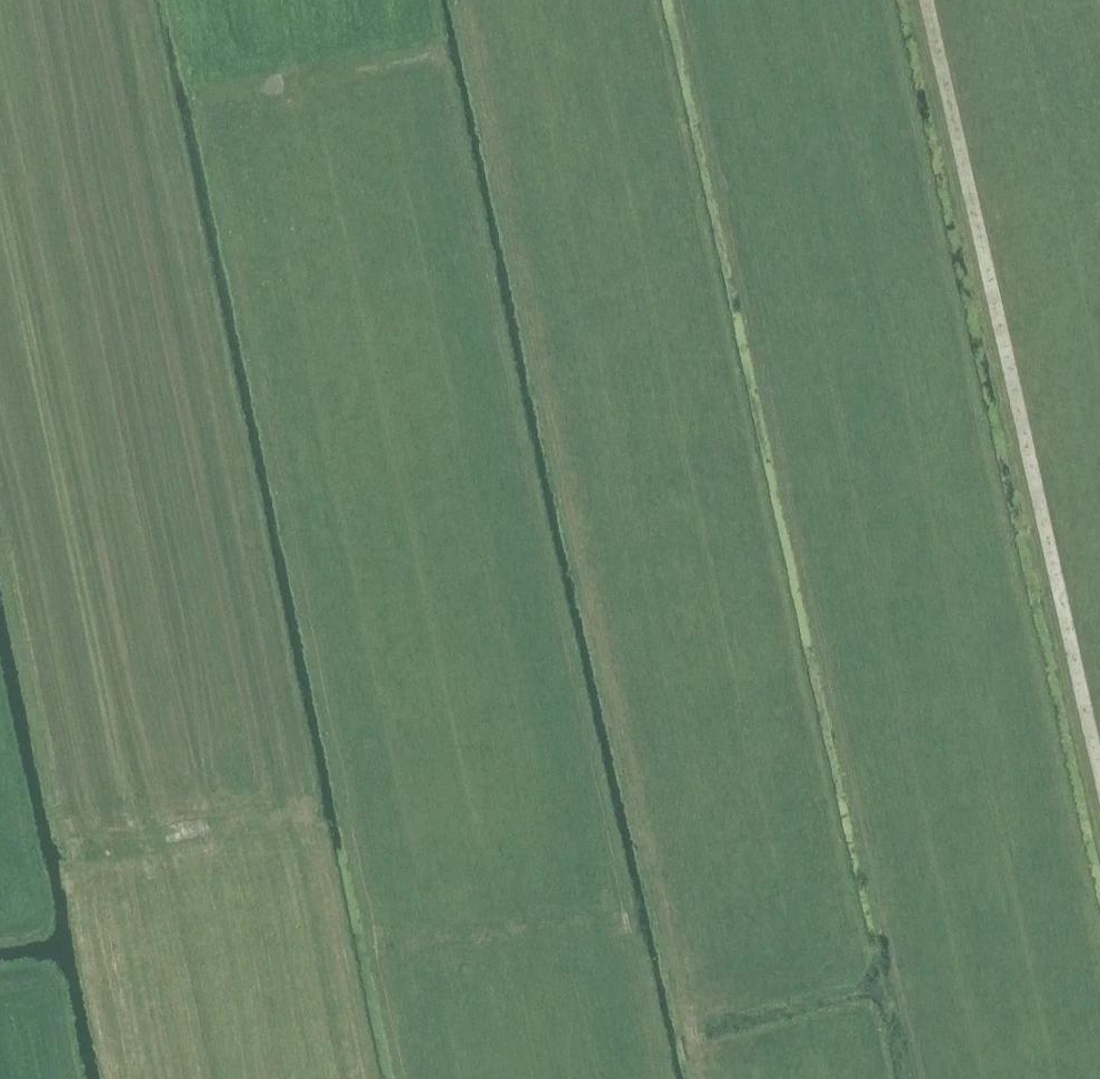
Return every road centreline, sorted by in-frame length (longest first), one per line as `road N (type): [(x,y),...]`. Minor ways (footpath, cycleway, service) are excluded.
road 1 (track): [(1099,769),(927,0)]

